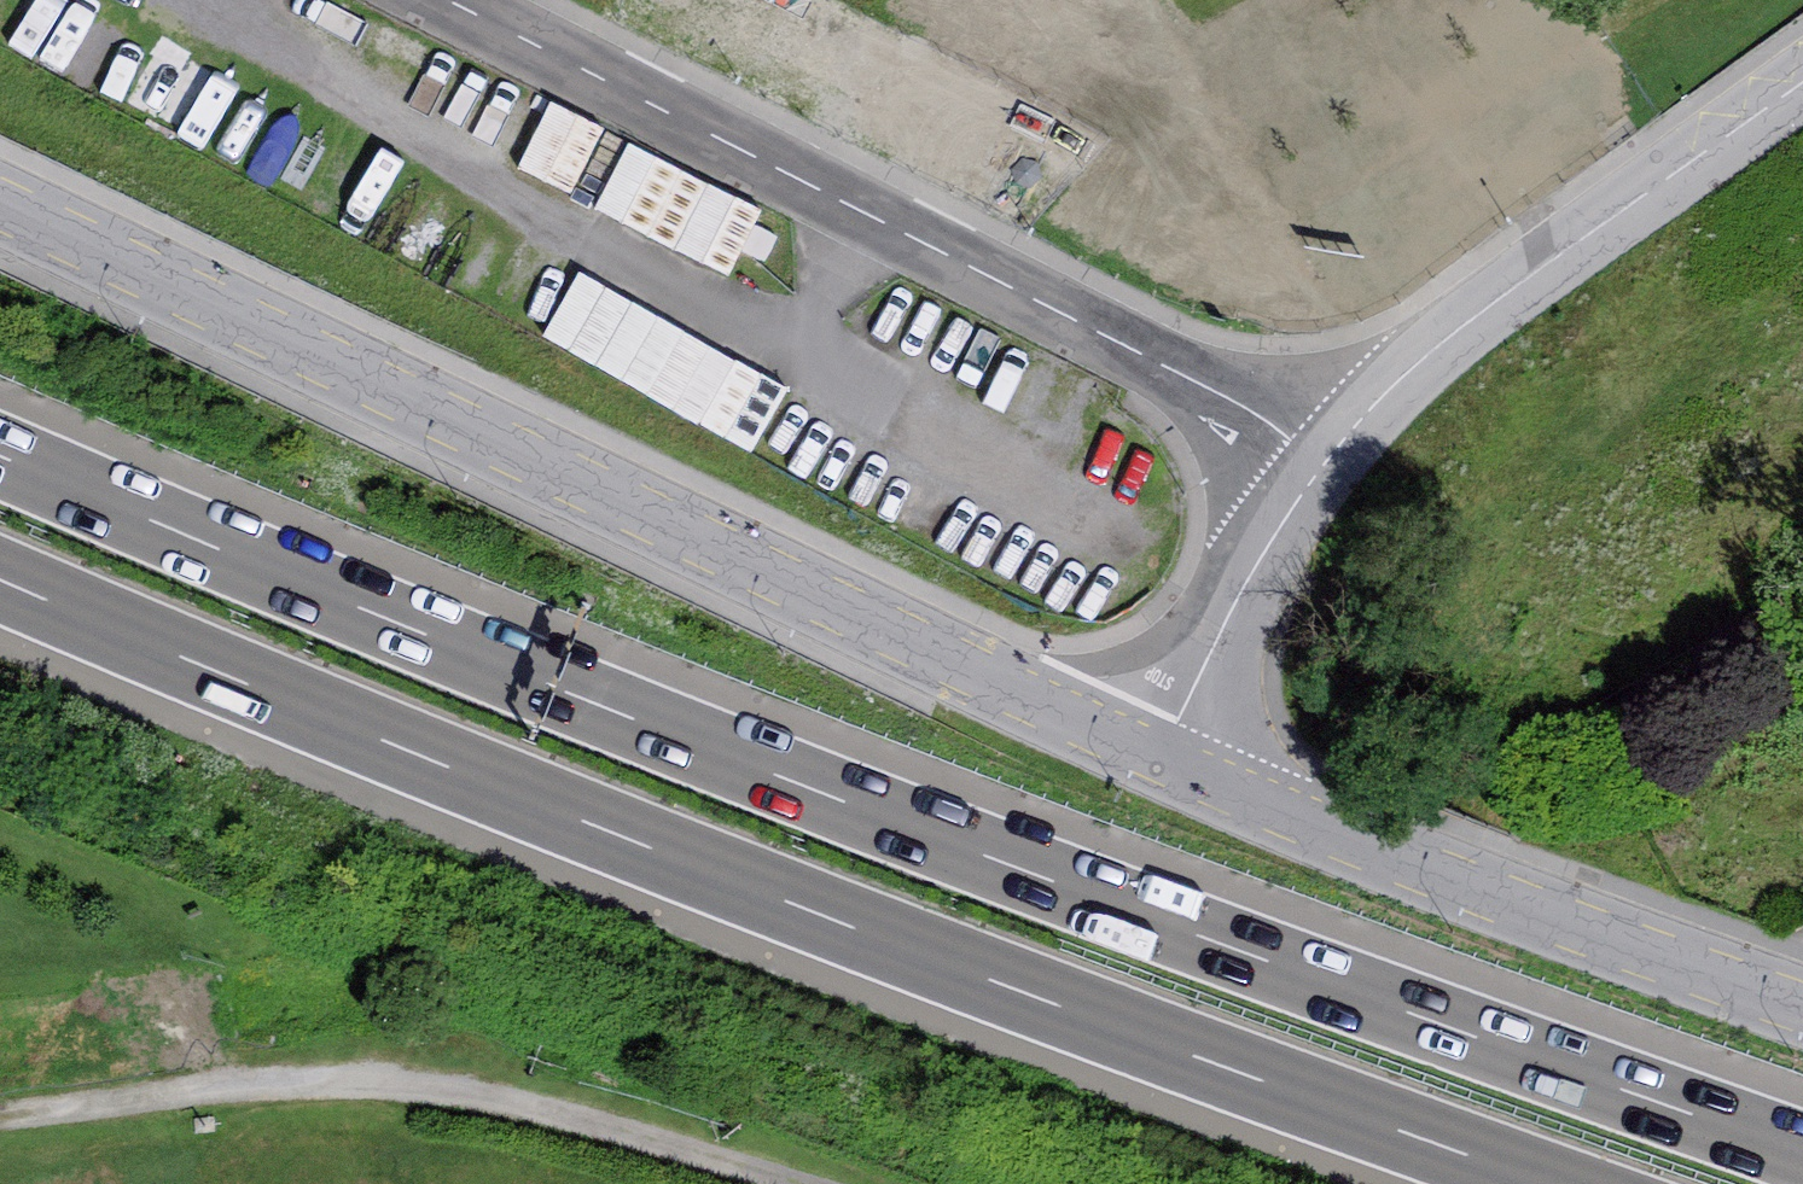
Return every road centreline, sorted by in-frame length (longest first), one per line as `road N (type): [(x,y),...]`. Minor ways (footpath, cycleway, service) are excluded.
road 1 (trunk): [(1802,1150),(1083,895),(693,744),(0,457)]
road 2 (trunk): [(0,579),(913,951),(1550,1183)]
road 3 (residential): [(1163,762),(0,204)]
road 4 (residential): [(432,0),(1334,465)]
road 5 (residential): [(1802,1007),(1163,762)]
road 6 (residential): [(1334,465),(1371,410),(1503,297),(1802,94)]
road 7 (residential): [(1163,762),(1251,584),(1334,465)]

